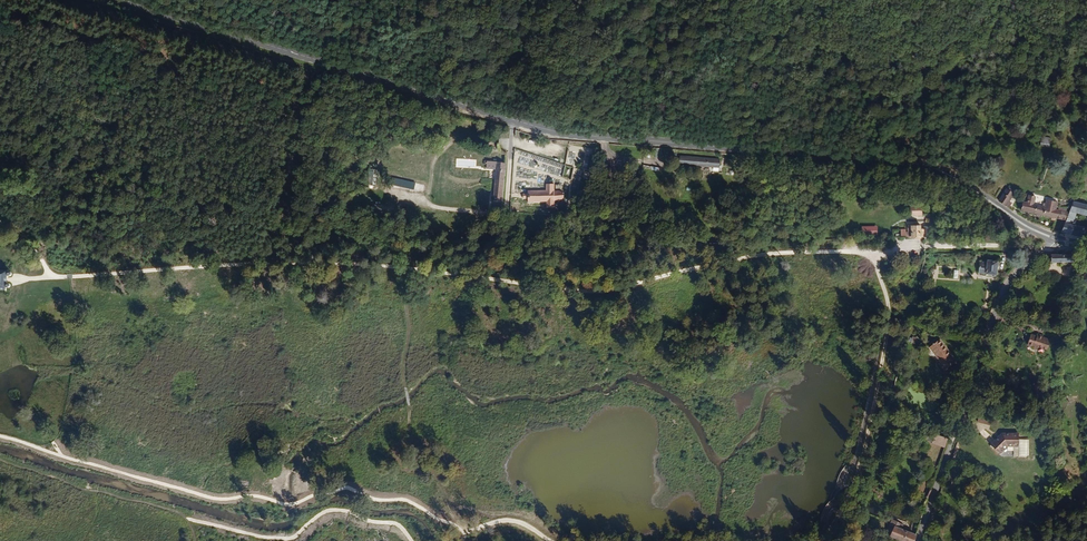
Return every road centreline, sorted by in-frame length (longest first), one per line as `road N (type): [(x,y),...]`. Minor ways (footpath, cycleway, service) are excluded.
road 1 (secondary): [(1054,238),(938,173),(550,131),(128,0)]
road 2 (track): [(0,280),(311,262),(622,290),(764,255),(925,246)]
road 3 (residential): [(1054,238),(1000,294),(923,527)]
road 4 (track): [(876,252),(886,311),(873,412),(843,511),(822,540)]

